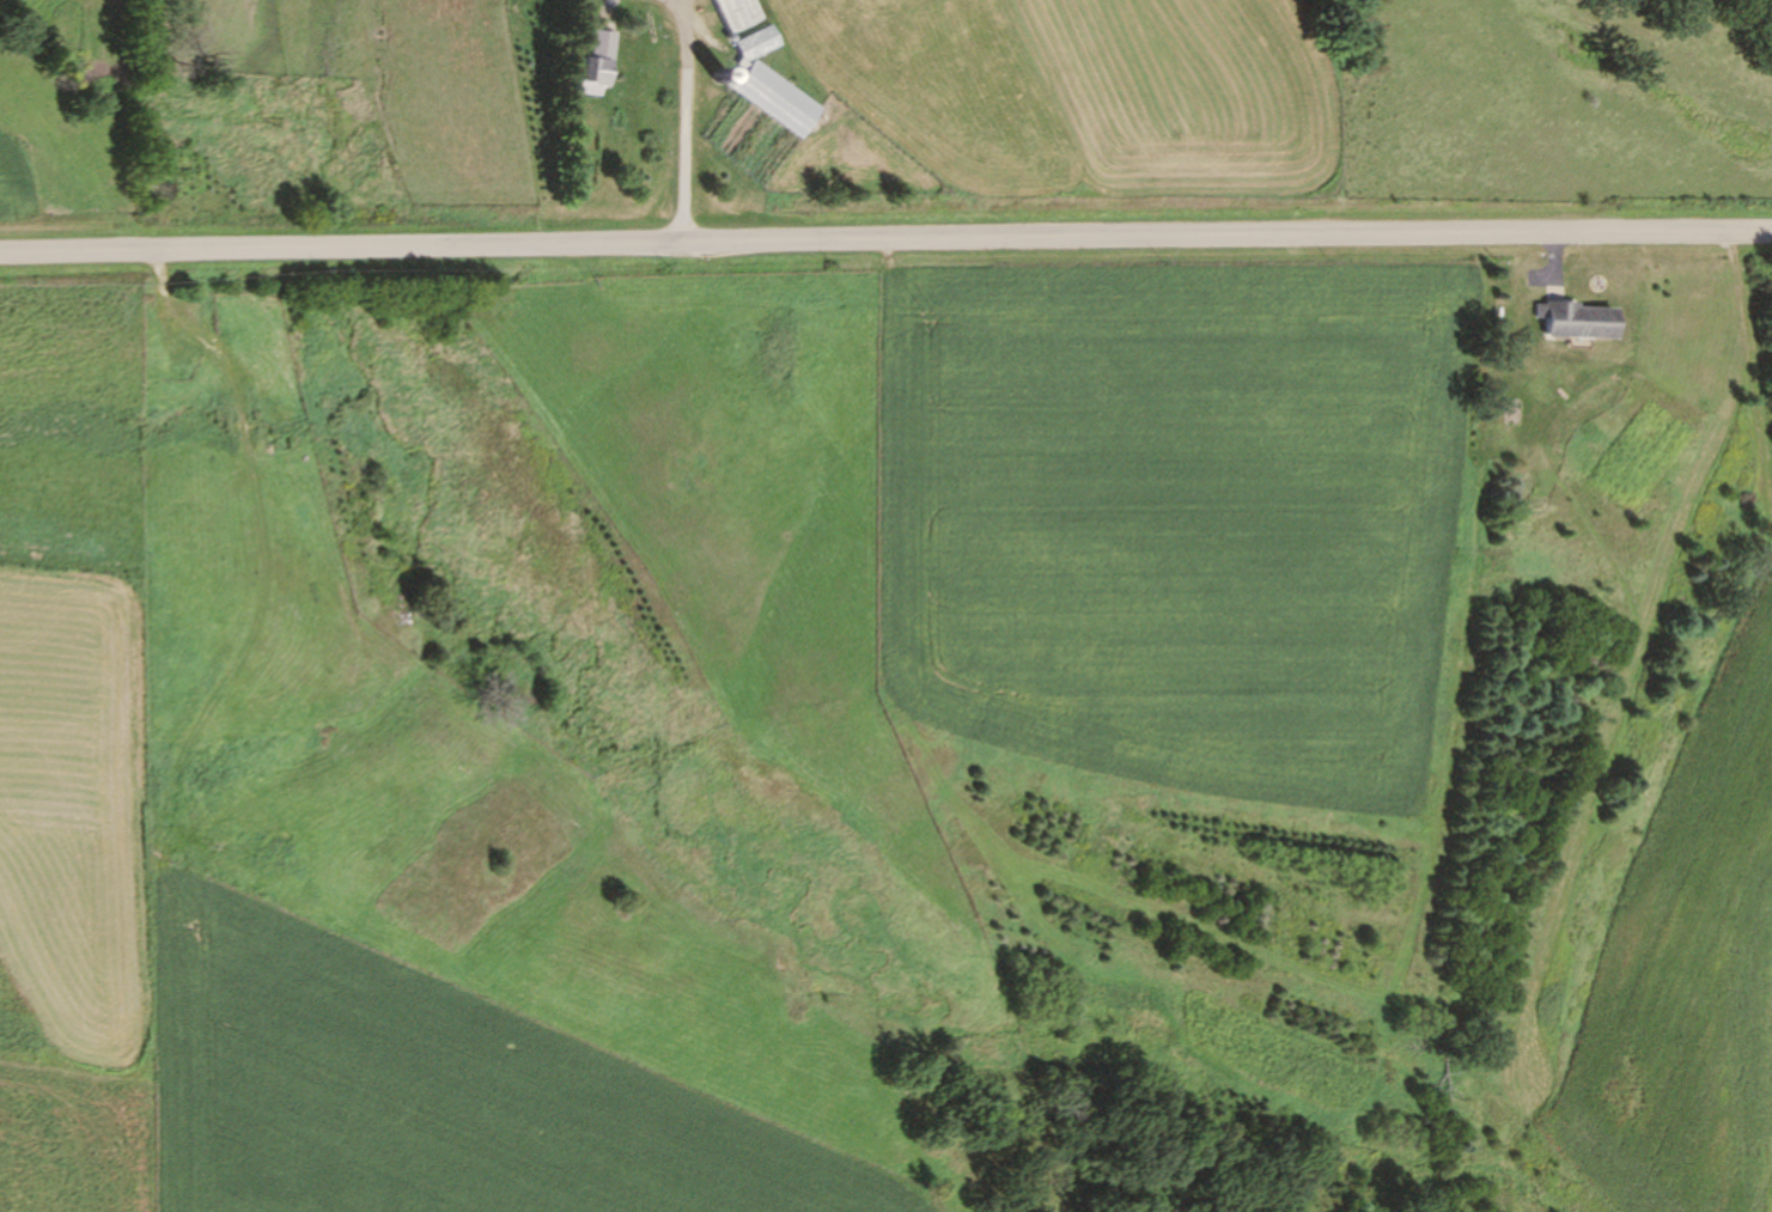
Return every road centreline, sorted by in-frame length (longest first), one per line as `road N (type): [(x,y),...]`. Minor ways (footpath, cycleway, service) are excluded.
road 1 (secondary): [(1771,236),(0,253)]

